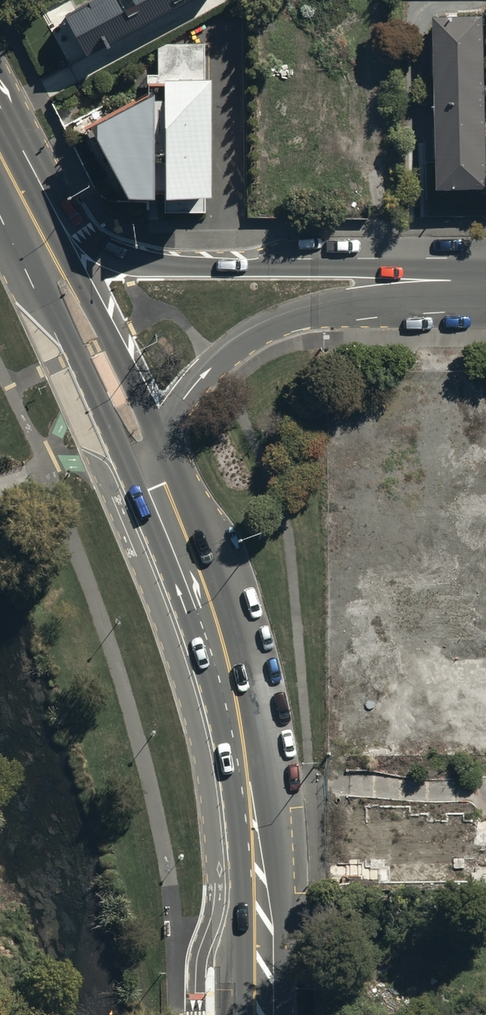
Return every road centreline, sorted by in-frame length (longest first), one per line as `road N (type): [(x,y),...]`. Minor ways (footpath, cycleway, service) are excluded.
road 1 (tertiary): [(161,436),(215,555),(247,655),(279,842),(286,1014)]
road 2 (tertiary): [(0,83),(84,227),(125,257),(221,268),(485,270)]
road 3 (tertiary): [(204,662),(77,355),(35,288),(21,194)]
road 4 (tertiary): [(161,436),(214,362),(272,324),(364,300),(485,294)]
road 5 (tertiary): [(242,1014),(238,850),(204,662)]
road 6 (tertiary): [(21,194),(84,283),(161,436)]
road 7 (tertiary): [(204,662),(203,606),(156,488),(161,436)]

